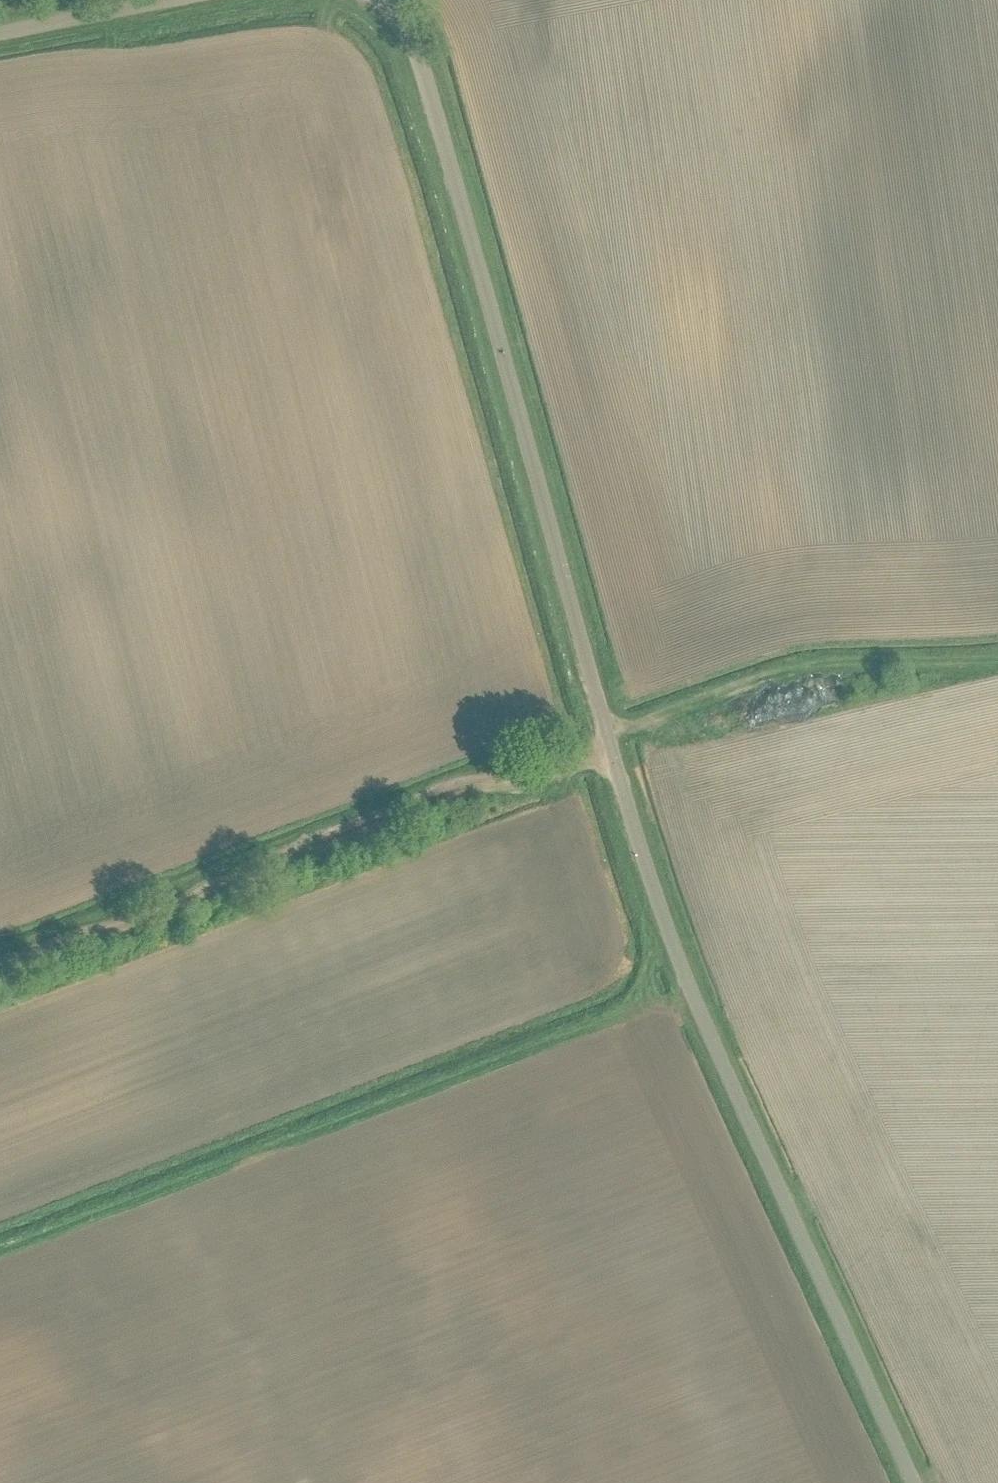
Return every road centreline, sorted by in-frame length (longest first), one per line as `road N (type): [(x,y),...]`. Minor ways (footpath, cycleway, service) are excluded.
road 1 (unclassified): [(916,1482),(670,936),(437,109),(417,50),(378,0)]
road 2 (track): [(0,969),(162,913),(275,858),(424,802),(596,753),(609,738),(802,668),(997,660)]
road 3 (unclassified): [(171,0),(0,34)]

